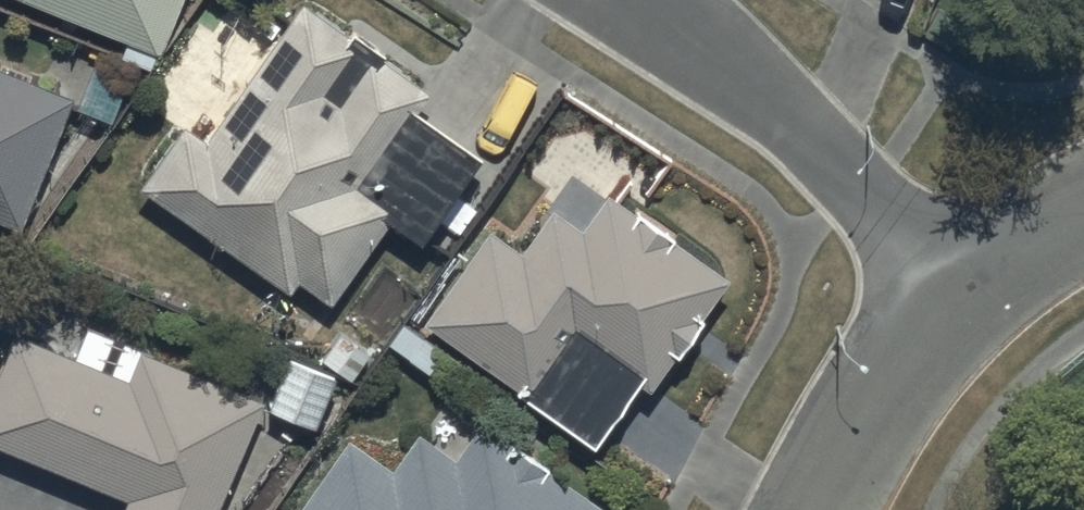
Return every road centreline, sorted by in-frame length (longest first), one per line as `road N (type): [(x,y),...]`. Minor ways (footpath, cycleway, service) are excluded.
road 1 (residential): [(964,292),(773,107),(637,0)]
road 2 (residential): [(964,292),(916,347),(822,509)]
road 3 (residential): [(1083,208),(1022,243),(964,292)]

